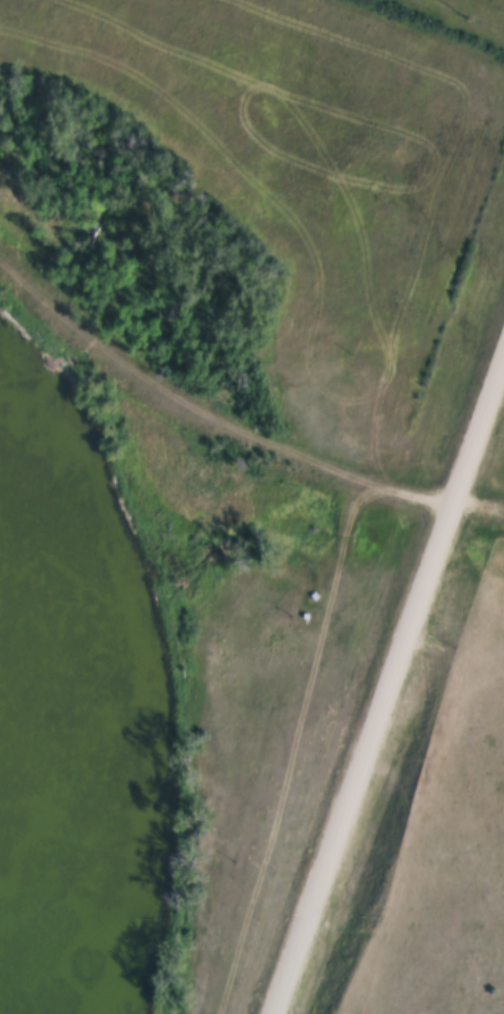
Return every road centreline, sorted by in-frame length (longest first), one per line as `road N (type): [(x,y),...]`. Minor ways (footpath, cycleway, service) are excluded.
road 1 (residential): [(274,1013),(503,353)]
road 2 (track): [(392,486),(360,504),(339,555),(271,847),(218,1013)]
road 3 (track): [(451,505),(282,444),(180,396),(109,350),(0,254)]

